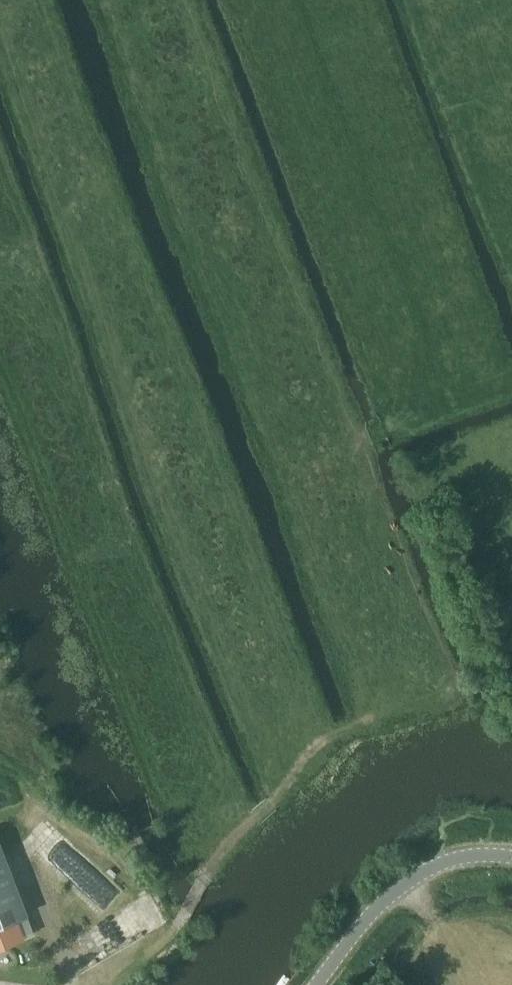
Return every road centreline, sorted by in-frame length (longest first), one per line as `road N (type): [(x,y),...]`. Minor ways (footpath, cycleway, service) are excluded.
road 1 (unclassified): [(317,984),(378,908),(422,872),(482,854),(511,858)]

